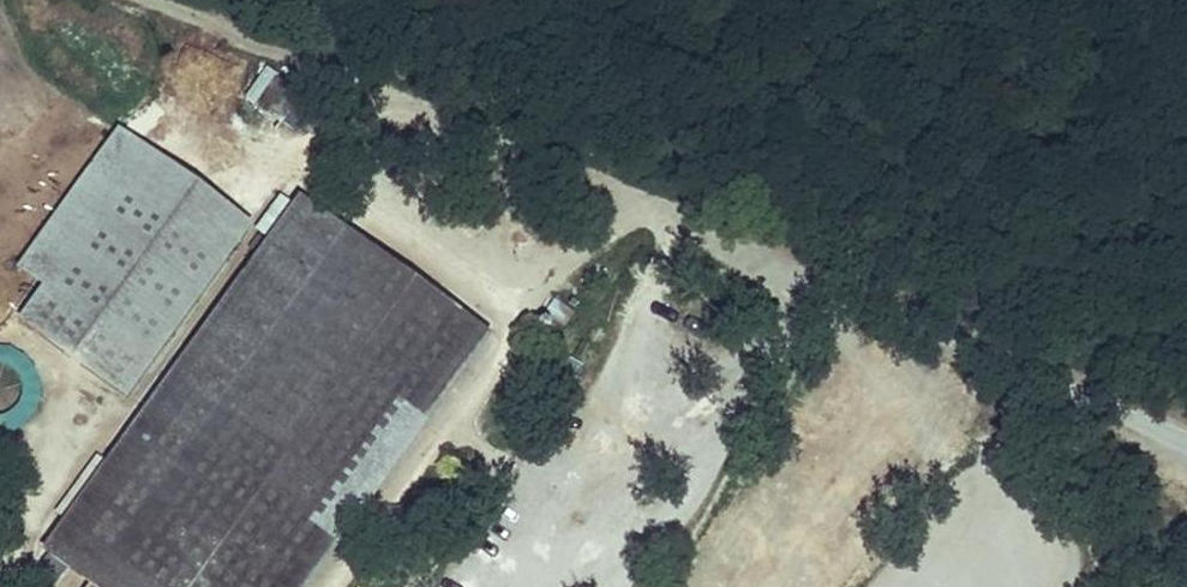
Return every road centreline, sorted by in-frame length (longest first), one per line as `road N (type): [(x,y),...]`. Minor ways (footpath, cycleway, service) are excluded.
road 1 (track): [(809,282),(155,0)]
road 2 (track): [(285,153),(516,305),(478,386),(328,586)]
road 3 (track): [(1186,439),(809,282)]
road 4 (track): [(809,282),(629,586)]
road 5 (track): [(516,305),(633,205)]

